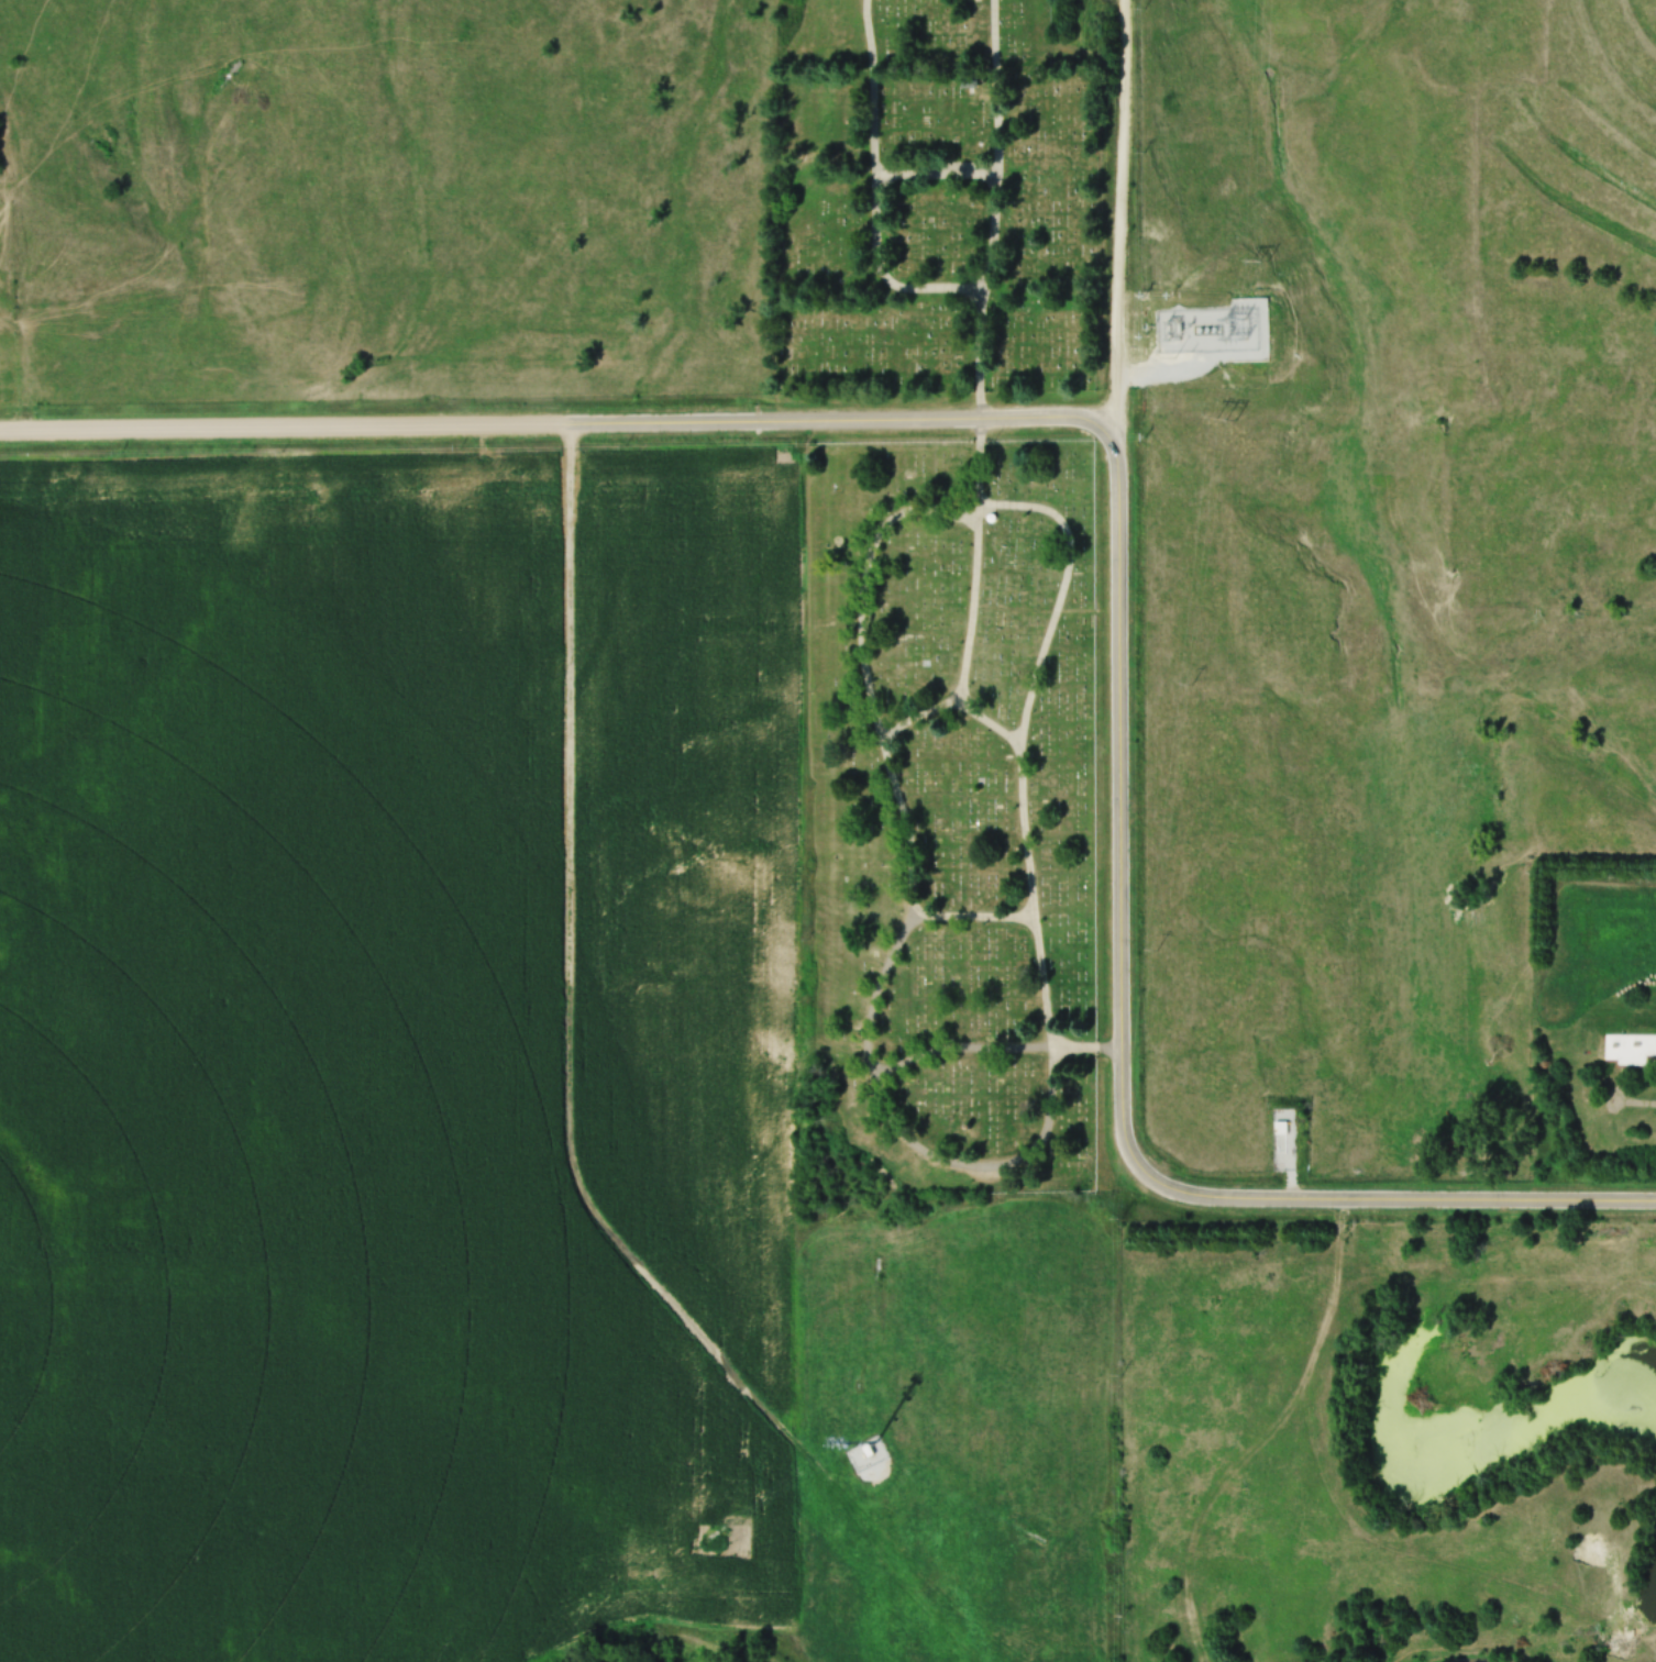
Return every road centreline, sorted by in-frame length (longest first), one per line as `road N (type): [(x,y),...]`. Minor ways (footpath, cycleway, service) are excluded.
road 1 (tertiary): [(0,427),(1122,412)]
road 2 (tertiary): [(1150,1172),(1125,1133),(1122,412)]
road 3 (tertiary): [(1655,1196),(1216,1193),(1175,1187),(1150,1172)]
road 4 (residential): [(1122,412),(1123,0)]

